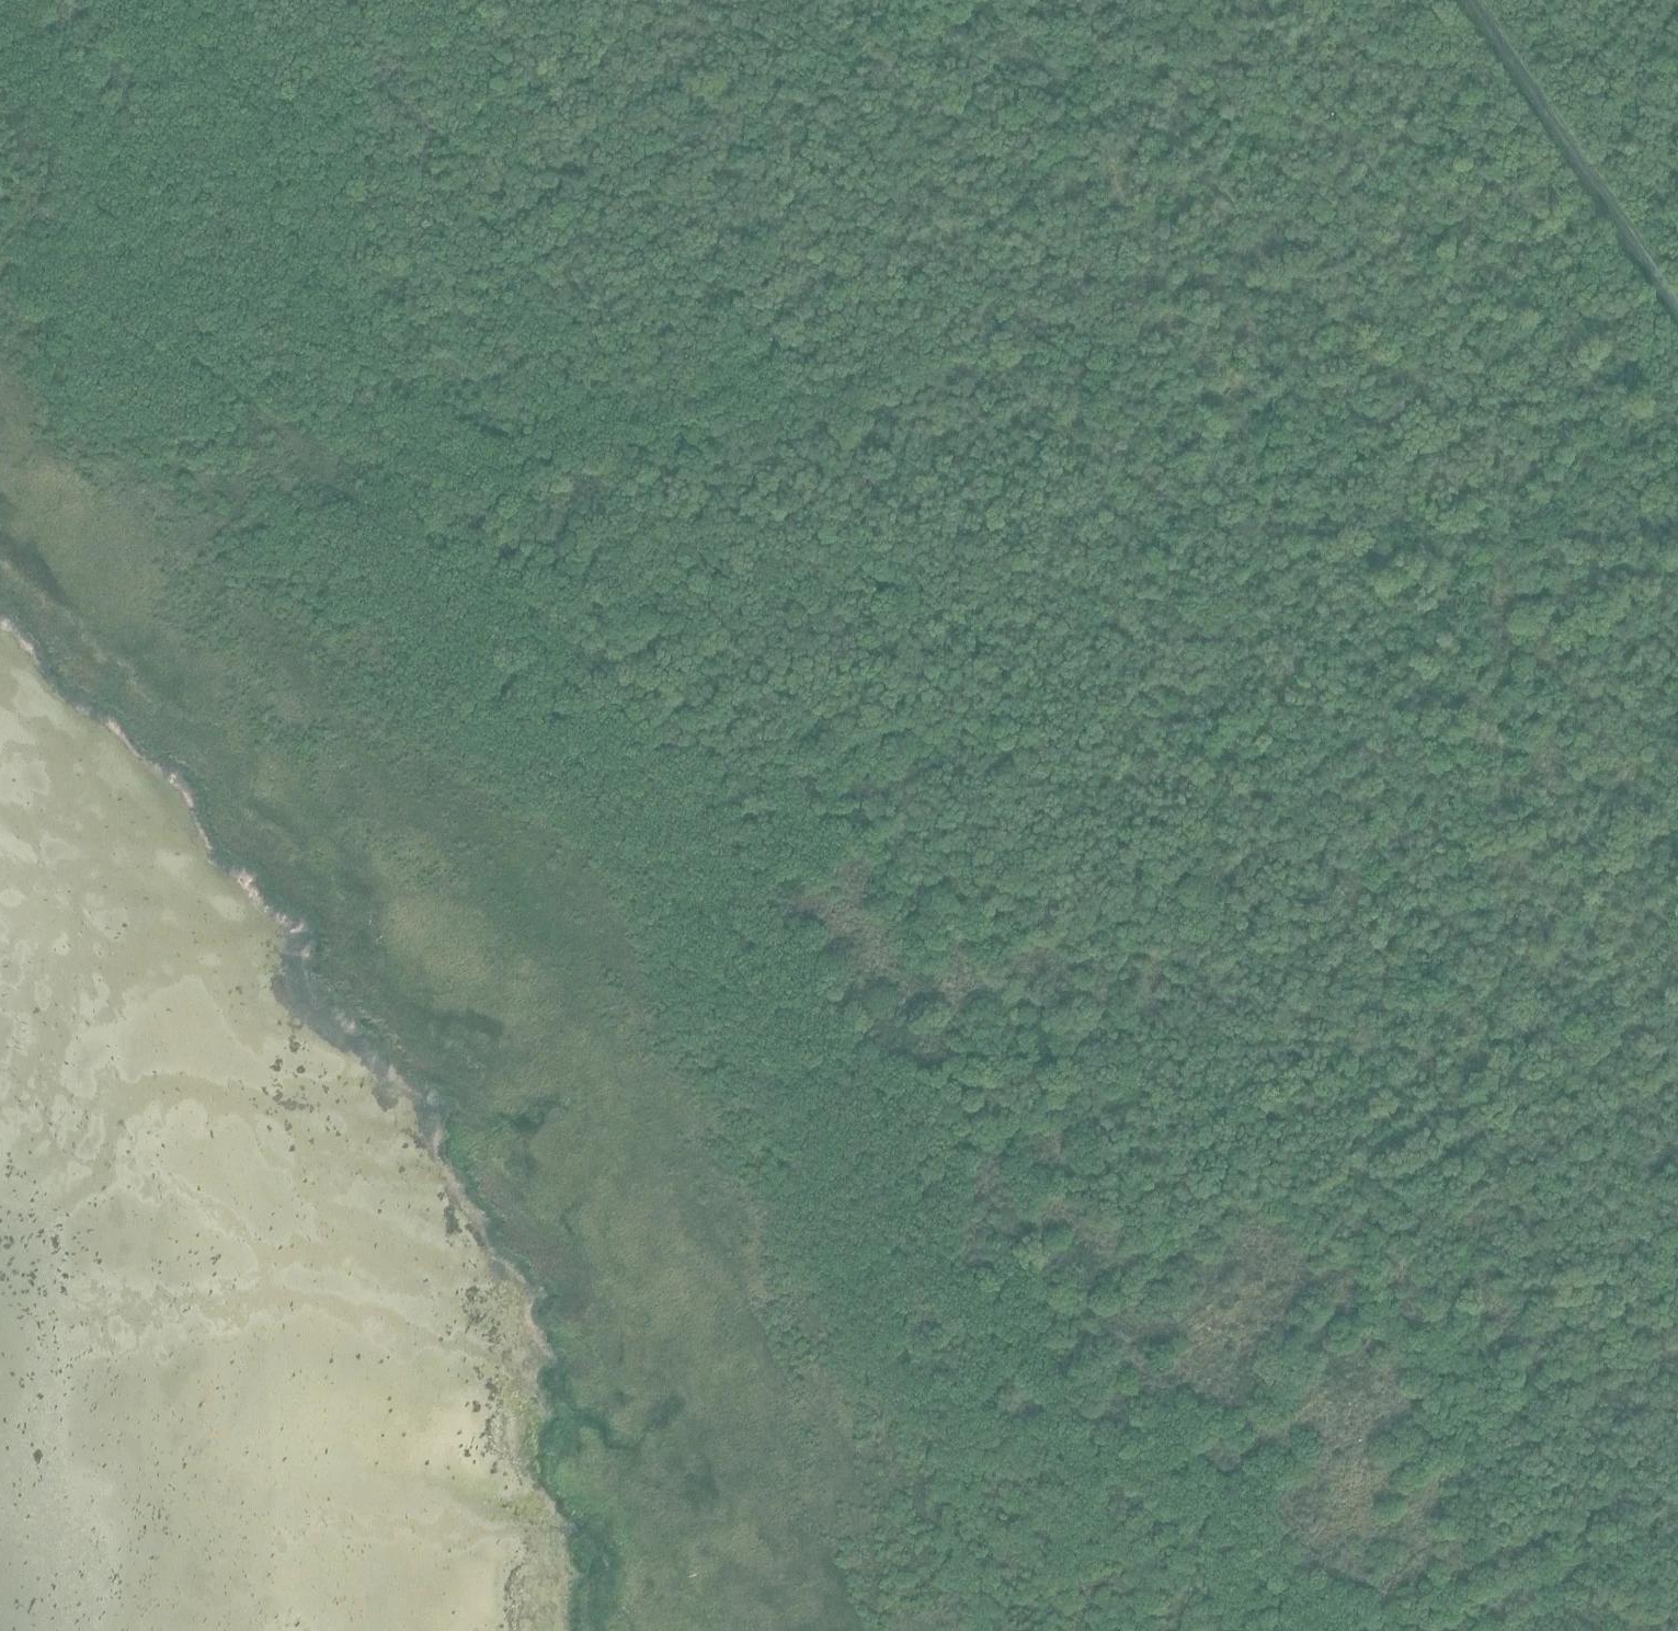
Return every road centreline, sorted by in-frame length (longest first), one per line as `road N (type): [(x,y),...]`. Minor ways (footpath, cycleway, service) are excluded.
road 1 (track): [(1677,307),(1473,0)]

